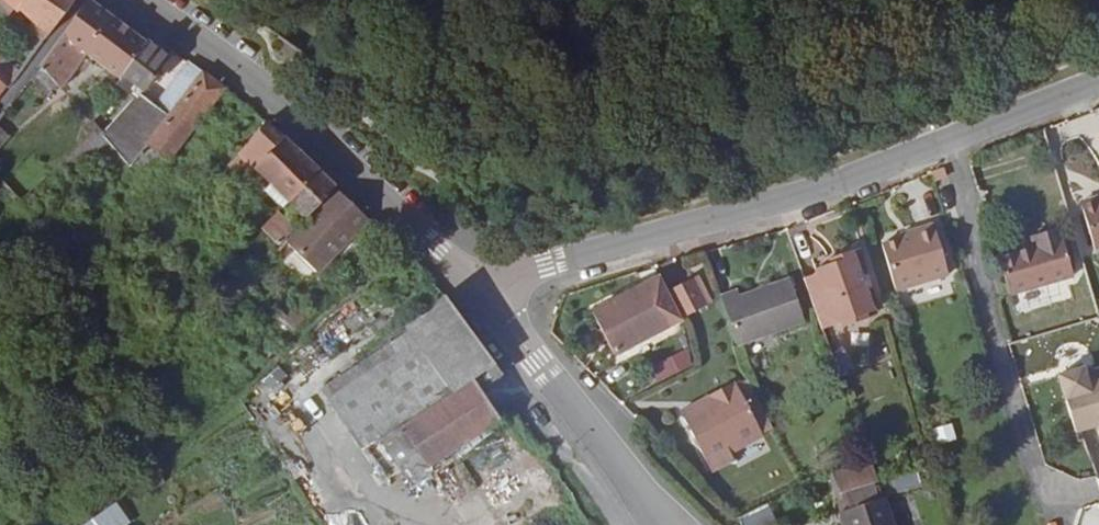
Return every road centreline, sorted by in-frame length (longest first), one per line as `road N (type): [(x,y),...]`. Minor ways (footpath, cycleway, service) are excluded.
road 1 (residential): [(1098,81),(925,151),(546,264),(482,292)]
road 2 (tertiary): [(482,292),(311,131),(142,0)]
road 3 (tertiary): [(661,524),(482,292)]

